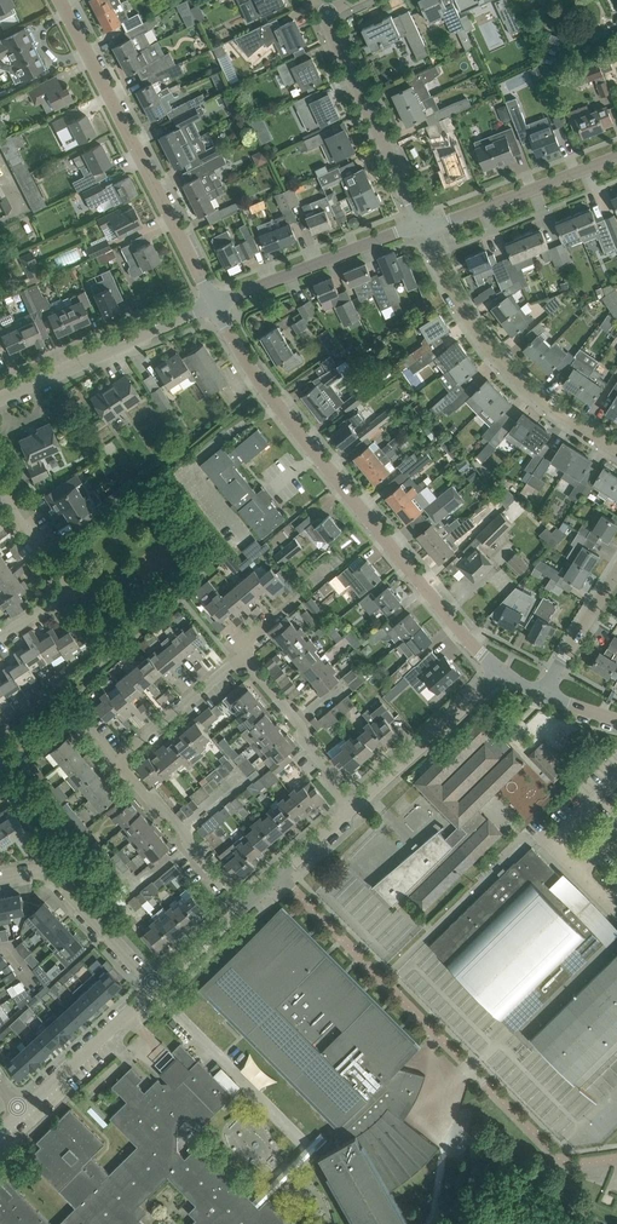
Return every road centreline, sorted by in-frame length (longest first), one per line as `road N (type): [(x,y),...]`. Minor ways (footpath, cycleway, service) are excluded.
road 1 (tertiary): [(500,674),(251,368),(214,304)]
road 2 (tertiary): [(214,304),(60,0)]
road 3 (residential): [(423,227),(488,349),(549,406),(616,452)]
road 4 (residential): [(423,227),(324,13)]
road 5 (residential): [(0,399),(214,304)]
road 6 (tertiary): [(214,304),(423,227)]
road 7 (residential): [(0,636),(70,593),(0,491)]
road 8 (tertiary): [(423,227),(616,157)]
road 9 (residential): [(156,987),(60,881),(46,874),(0,878)]
road 10 (residential): [(351,808),(500,674)]
road 11 (residential): [(247,904),(216,881),(193,855),(188,834),(116,761)]
road 12 (residential): [(351,808),(296,721),(240,656)]
road 13 (residential): [(19,1110),(156,987)]
road 14 (residential): [(116,761),(240,656)]
road 15 (residential): [(247,904),(351,808)]
road 16 (residential): [(546,695),(616,575)]
road 17 (residential): [(156,987),(247,904)]

